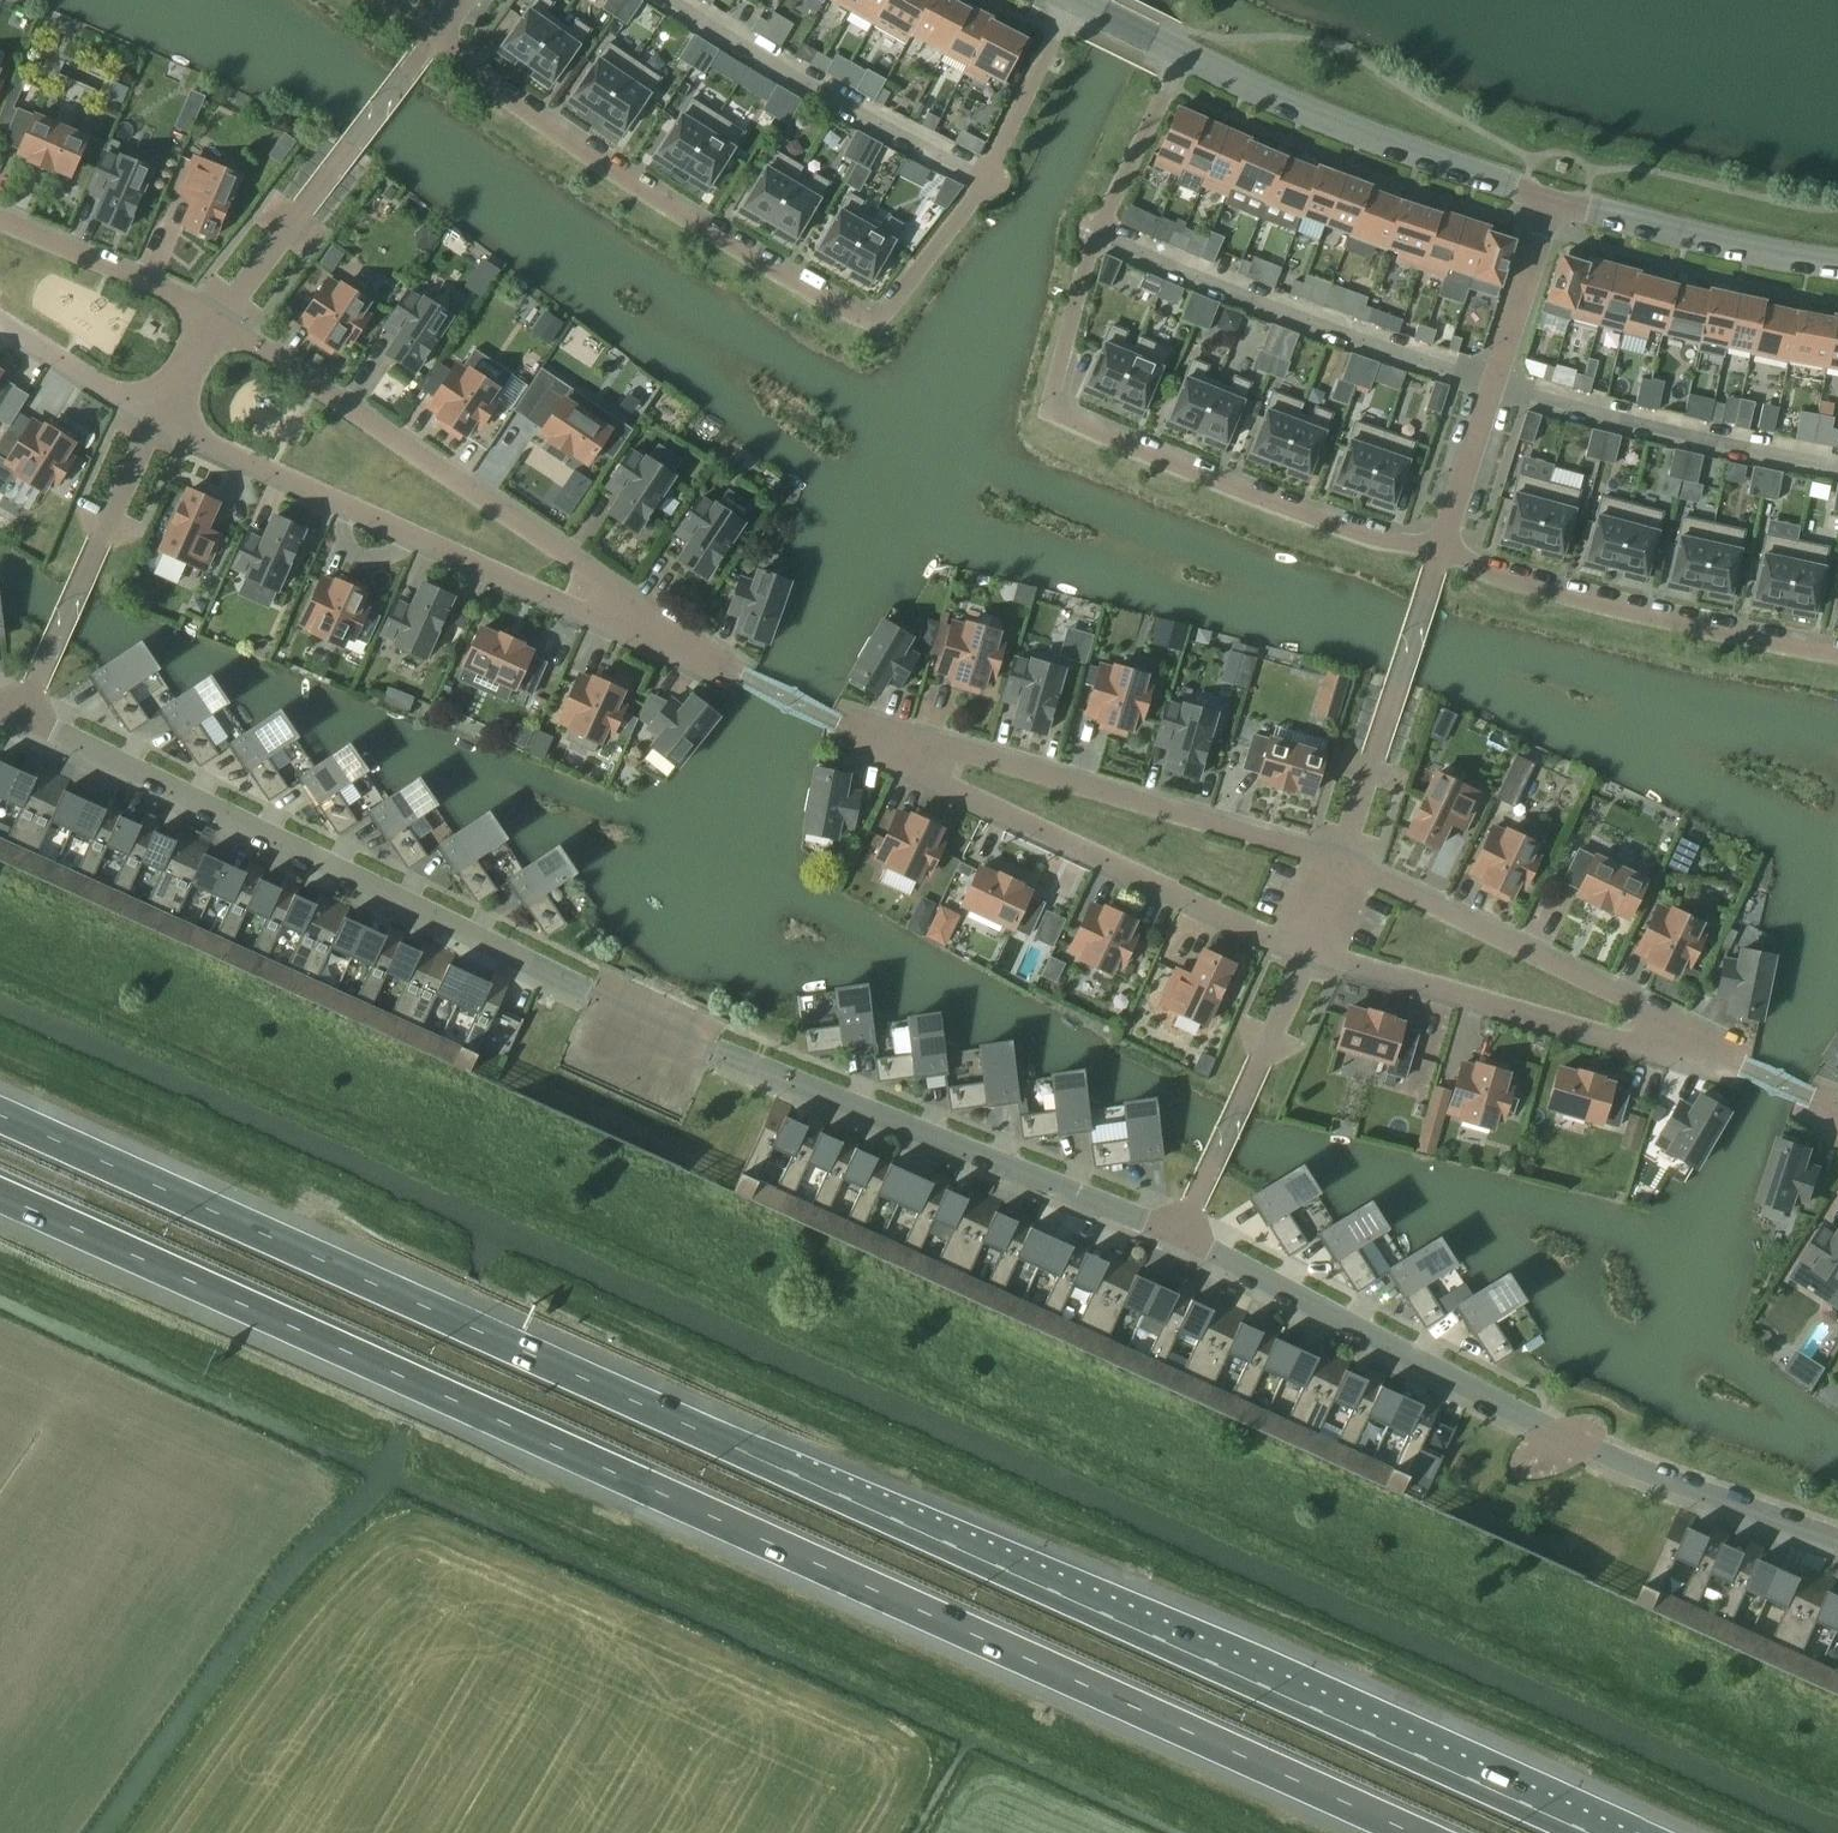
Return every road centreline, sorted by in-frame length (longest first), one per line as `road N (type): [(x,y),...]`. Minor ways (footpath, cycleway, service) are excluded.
road 1 (motorway): [(1592,1832),(0,1116)]
road 2 (motorway): [(0,1201),(1406,1832)]
road 3 (residential): [(1181,1234),(716,1050),(25,715)]
road 4 (residential): [(434,39),(569,134),(882,327),(989,179),(1071,1)]
road 5 (residential): [(1442,548),(1381,540),(1049,410),(1095,226),(1179,52)]
road 6 (residential): [(1837,1542),(1667,1483),(1534,1425),(1181,1234)]
road 7 (residential): [(156,417),(731,672)]
road 8 (residential): [(219,318),(731,672)]
road 9 (residential): [(852,735),(971,754),(1344,863)]
road 10 (residential): [(852,735),(1308,951)]
road 11 (residential): [(1308,951),(1723,1063)]
road 12 (residential): [(1344,863),(1632,1001),(1723,1063)]
road 13 (residential): [(1442,548),(1498,576),(1837,654)]
road 14 (residential): [(1179,52),(1552,202)]
road 15 (residential): [(1442,548),(1552,202)]
road 16 (residential): [(219,318),(434,39)]
road 17 (residential): [(1344,863),(1442,548)]
road 18 (residential): [(25,715),(156,417)]
road 19 (residential): [(1181,1234),(1308,951)]
road 20 (residential): [(1552,202),(1837,260)]
road 21 (residential): [(0,221),(219,318)]
road 22 (residential): [(0,320),(156,417)]

